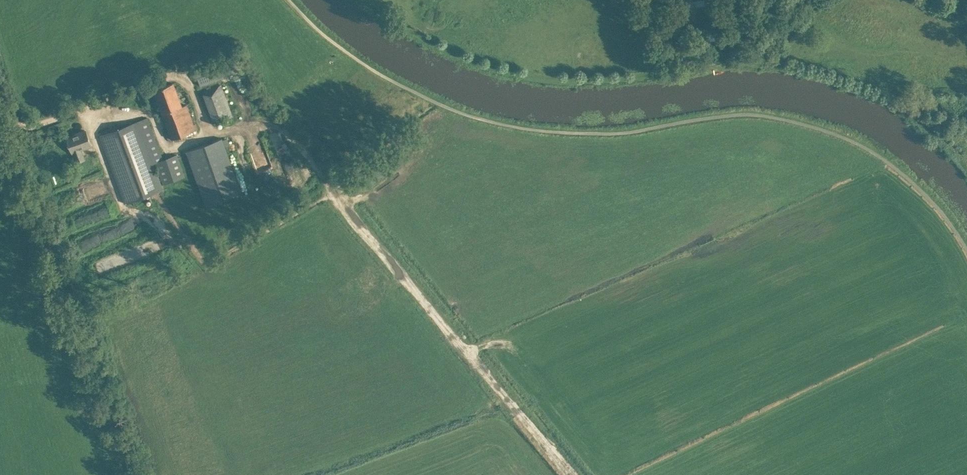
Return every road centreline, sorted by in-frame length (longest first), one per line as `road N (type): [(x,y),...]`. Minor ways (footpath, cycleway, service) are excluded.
road 1 (track): [(0,104),(11,134),(175,74),(188,82),(206,127),(267,125),(283,133),(573,474)]
road 2 (track): [(11,134),(132,474)]

